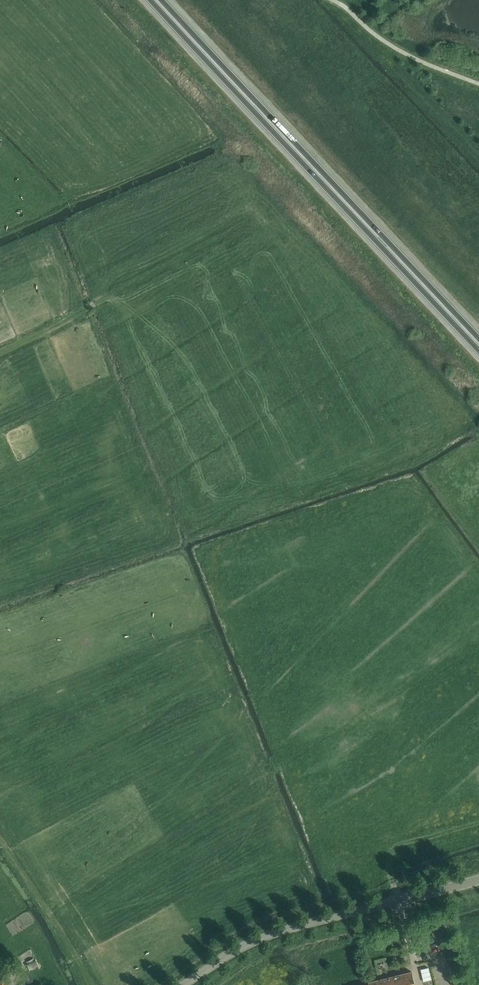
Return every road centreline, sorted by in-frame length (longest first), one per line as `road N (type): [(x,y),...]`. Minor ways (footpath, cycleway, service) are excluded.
road 1 (trunk): [(153,0),(478,350)]
road 2 (trunk): [(478,339),(163,0)]
road 3 (unclassified): [(182,984),(270,934),(478,879)]

